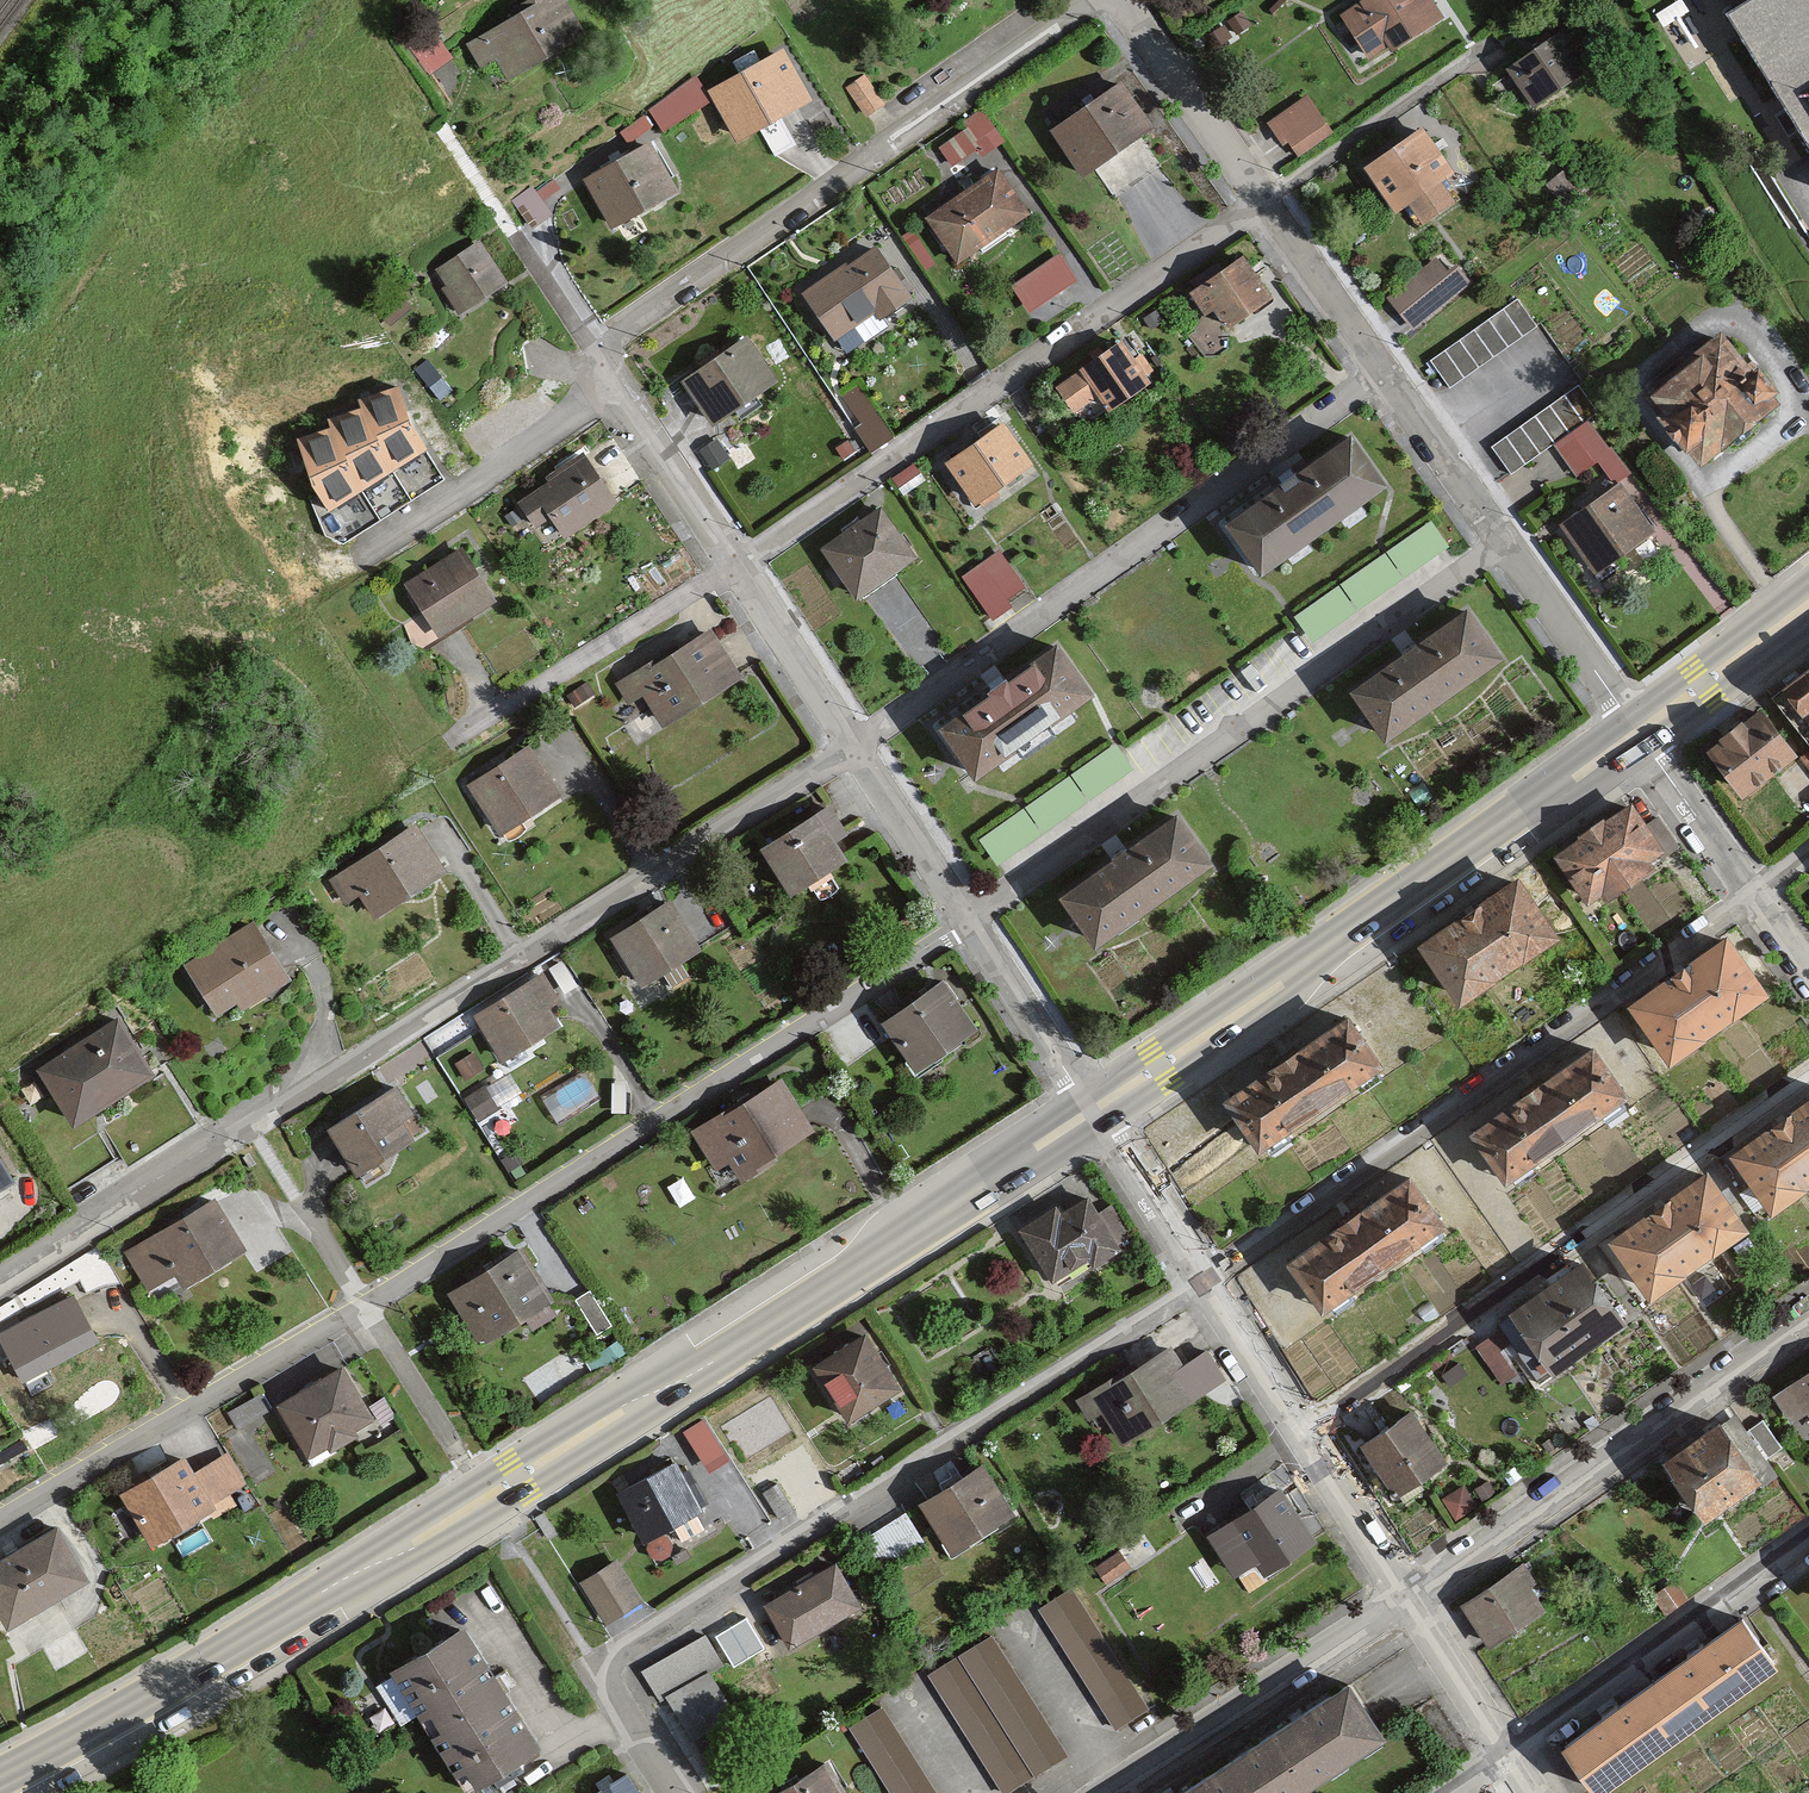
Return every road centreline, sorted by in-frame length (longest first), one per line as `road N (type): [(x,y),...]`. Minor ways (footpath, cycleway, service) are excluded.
road 1 (primary): [(1086,1112),(518,1478),(90,1735),(0,1780)]
road 2 (residential): [(854,750),(0,1278)]
road 3 (residential): [(1200,1285),(625,1654),(612,1687),(676,1792)]
road 4 (residential): [(1738,892),(1200,1285)]
road 5 (residential): [(1388,371),(854,750)]
road 6 (primary): [(1624,742),(1086,1112)]
road 7 (residential): [(733,562),(1260,198)]
road 8 (residential): [(1298,1433),(1808,1069)]
road 9 (residential): [(601,356),(1113,0)]
road 10 (residential): [(1410,1603),(1808,1322)]
road 11 (residential): [(1388,371),(1649,724)]
road 12 (residential): [(854,750),(1086,1112)]
road 13 (residential): [(1808,1533),(1507,1750)]
road 14 (residential): [(313,570),(573,411),(601,356)]
road 15 (residential): [(1102,1792),(1410,1603)]
road 16 (residential): [(450,730),(733,562)]
road 17 (residential): [(1260,198),(1495,45)]
road 18 (residential): [(1114,0),(1260,198)]
road 19 (residential): [(601,356),(733,562)]
road 20 (residential): [(733,562),(854,750)]
road 21 (residential): [(1260,198),(1388,371)]
road 22 (residential): [(1086,1112),(1200,1285)]
road 23 (residential): [(1298,1433),(1410,1603)]
road 24 (primary): [(1808,607),(1649,724)]
road 25 (residential): [(1624,742),(1738,892)]
road 26 (residential): [(1200,1285),(1298,1433)]
road 27 (residential): [(1410,1603),(1507,1750)]

